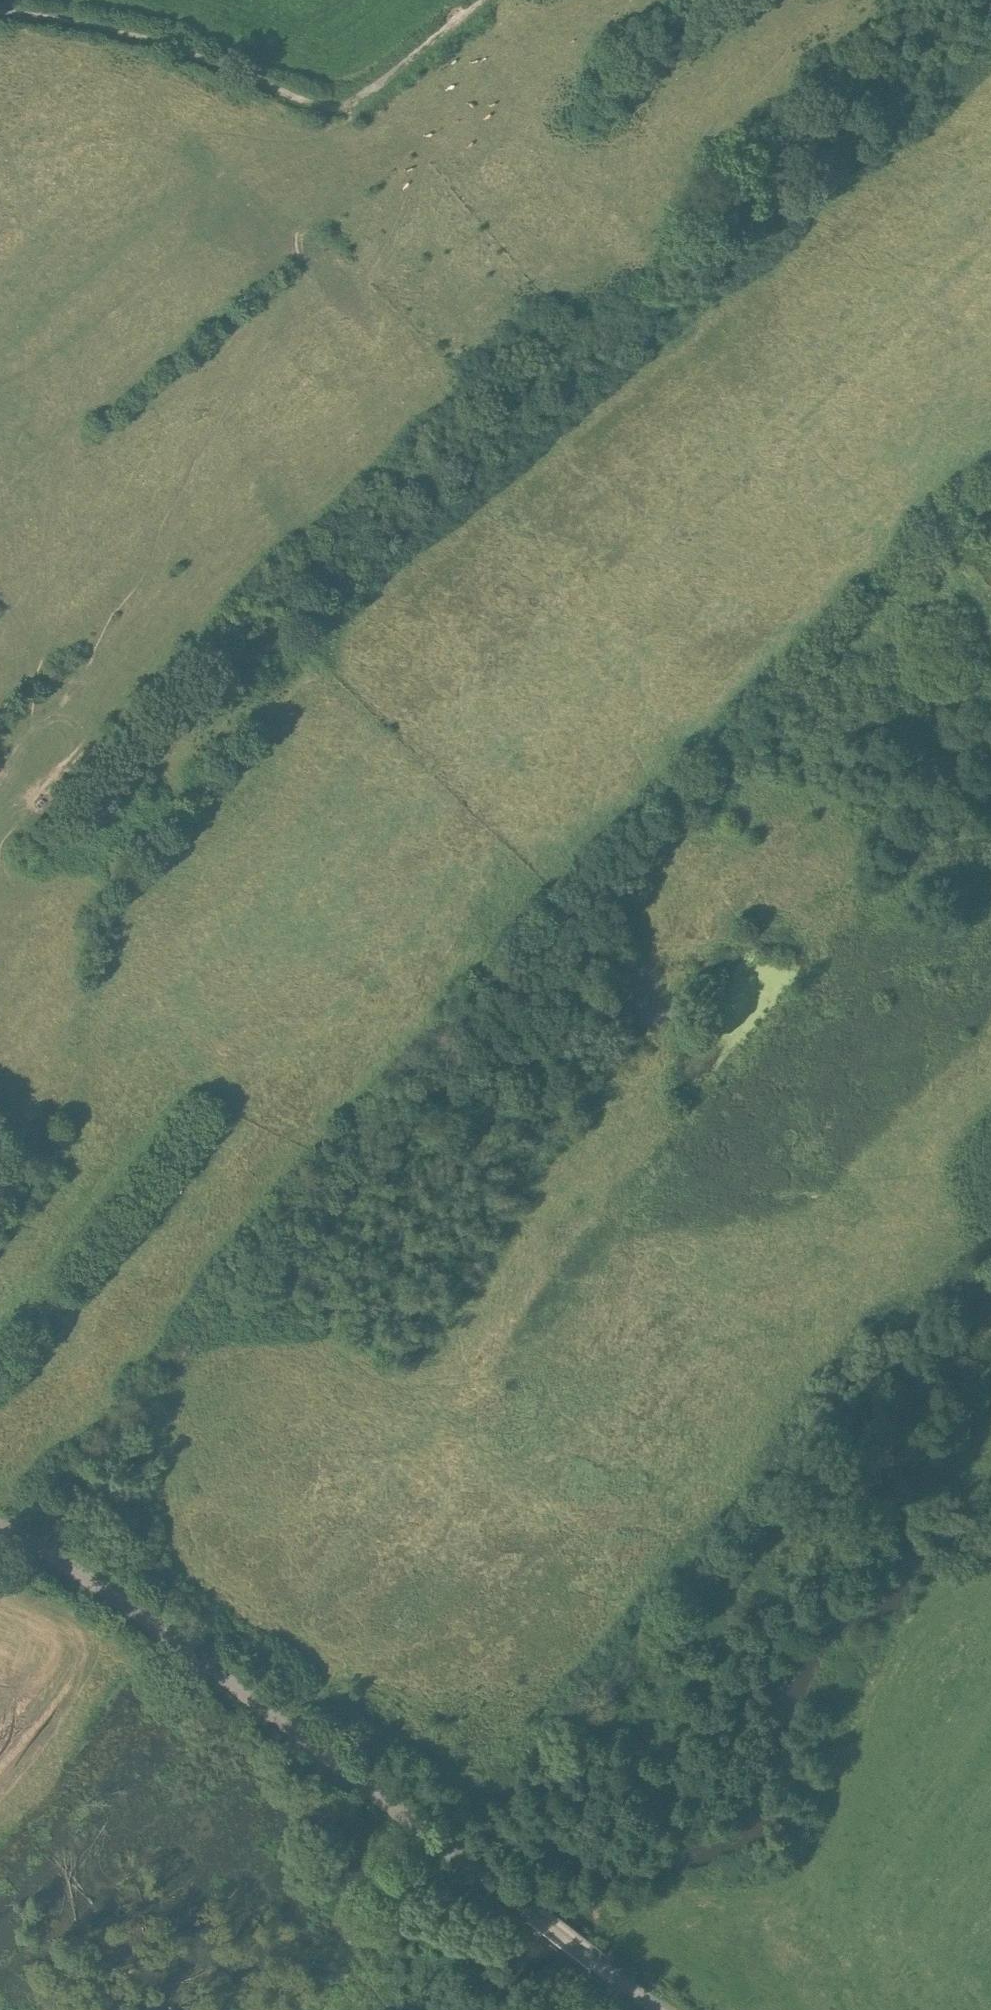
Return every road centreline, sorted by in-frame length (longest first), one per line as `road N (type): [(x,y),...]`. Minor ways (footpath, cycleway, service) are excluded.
road 1 (unclassified): [(0,1528),(66,1565),(497,1891)]
road 2 (track): [(0,9),(29,8),(196,50),(319,105),(357,100)]
road 3 (track): [(357,100),(483,0)]

